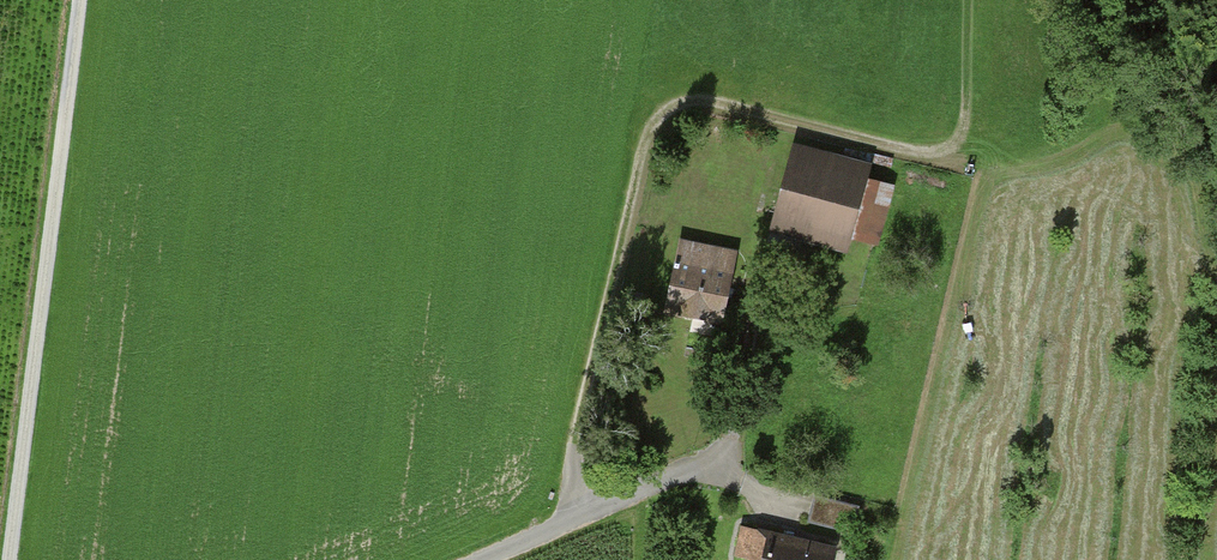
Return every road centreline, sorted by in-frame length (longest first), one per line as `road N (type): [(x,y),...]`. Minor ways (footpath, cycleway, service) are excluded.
road 1 (track): [(969,0),(966,120),(945,148),(918,152),(695,91),(657,103),(634,144),(583,513)]
road 2 (track): [(11,559),(81,0)]
road 3 (track): [(472,559),(729,450)]
road 4 (track): [(767,244),(729,450)]

